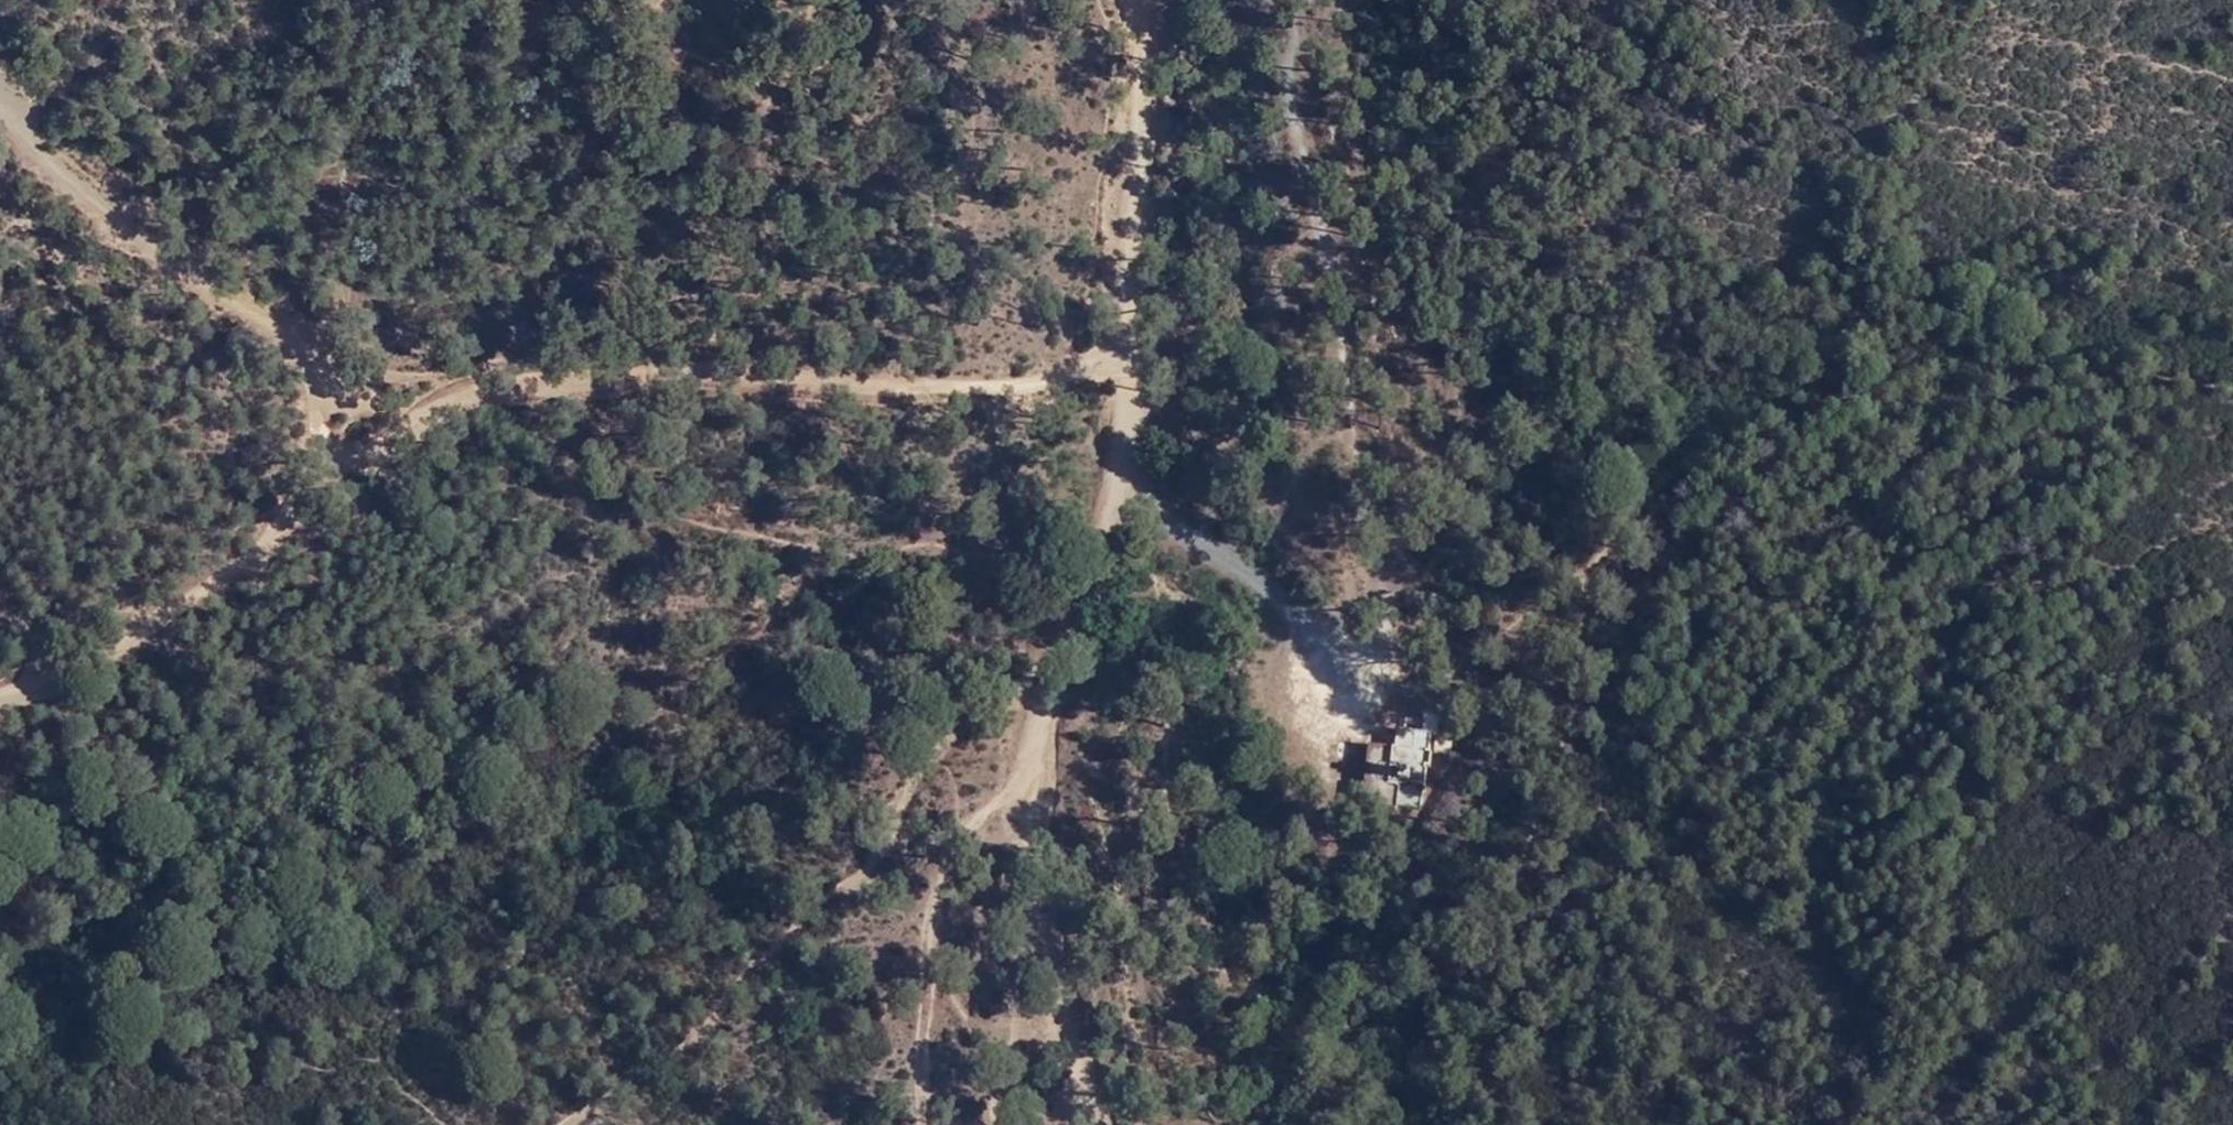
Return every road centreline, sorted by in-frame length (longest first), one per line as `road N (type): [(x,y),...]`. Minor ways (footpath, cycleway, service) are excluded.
road 1 (track): [(1118,370),(933,381),(781,370),(660,376),(488,401),(353,438)]
road 2 (track): [(353,438),(275,314),(154,247),(14,106),(0,108)]
road 3 (track): [(353,438),(245,572),(35,687),(0,696)]
road 4 (track): [(1038,785),(1046,701),(1114,489),(1124,402),(1118,370)]
road 5 (track): [(1129,0),(1118,370)]
road 6 (track): [(1097,1124),(1040,879),(1038,785)]
road 7 (track): [(1114,489),(1335,655)]

